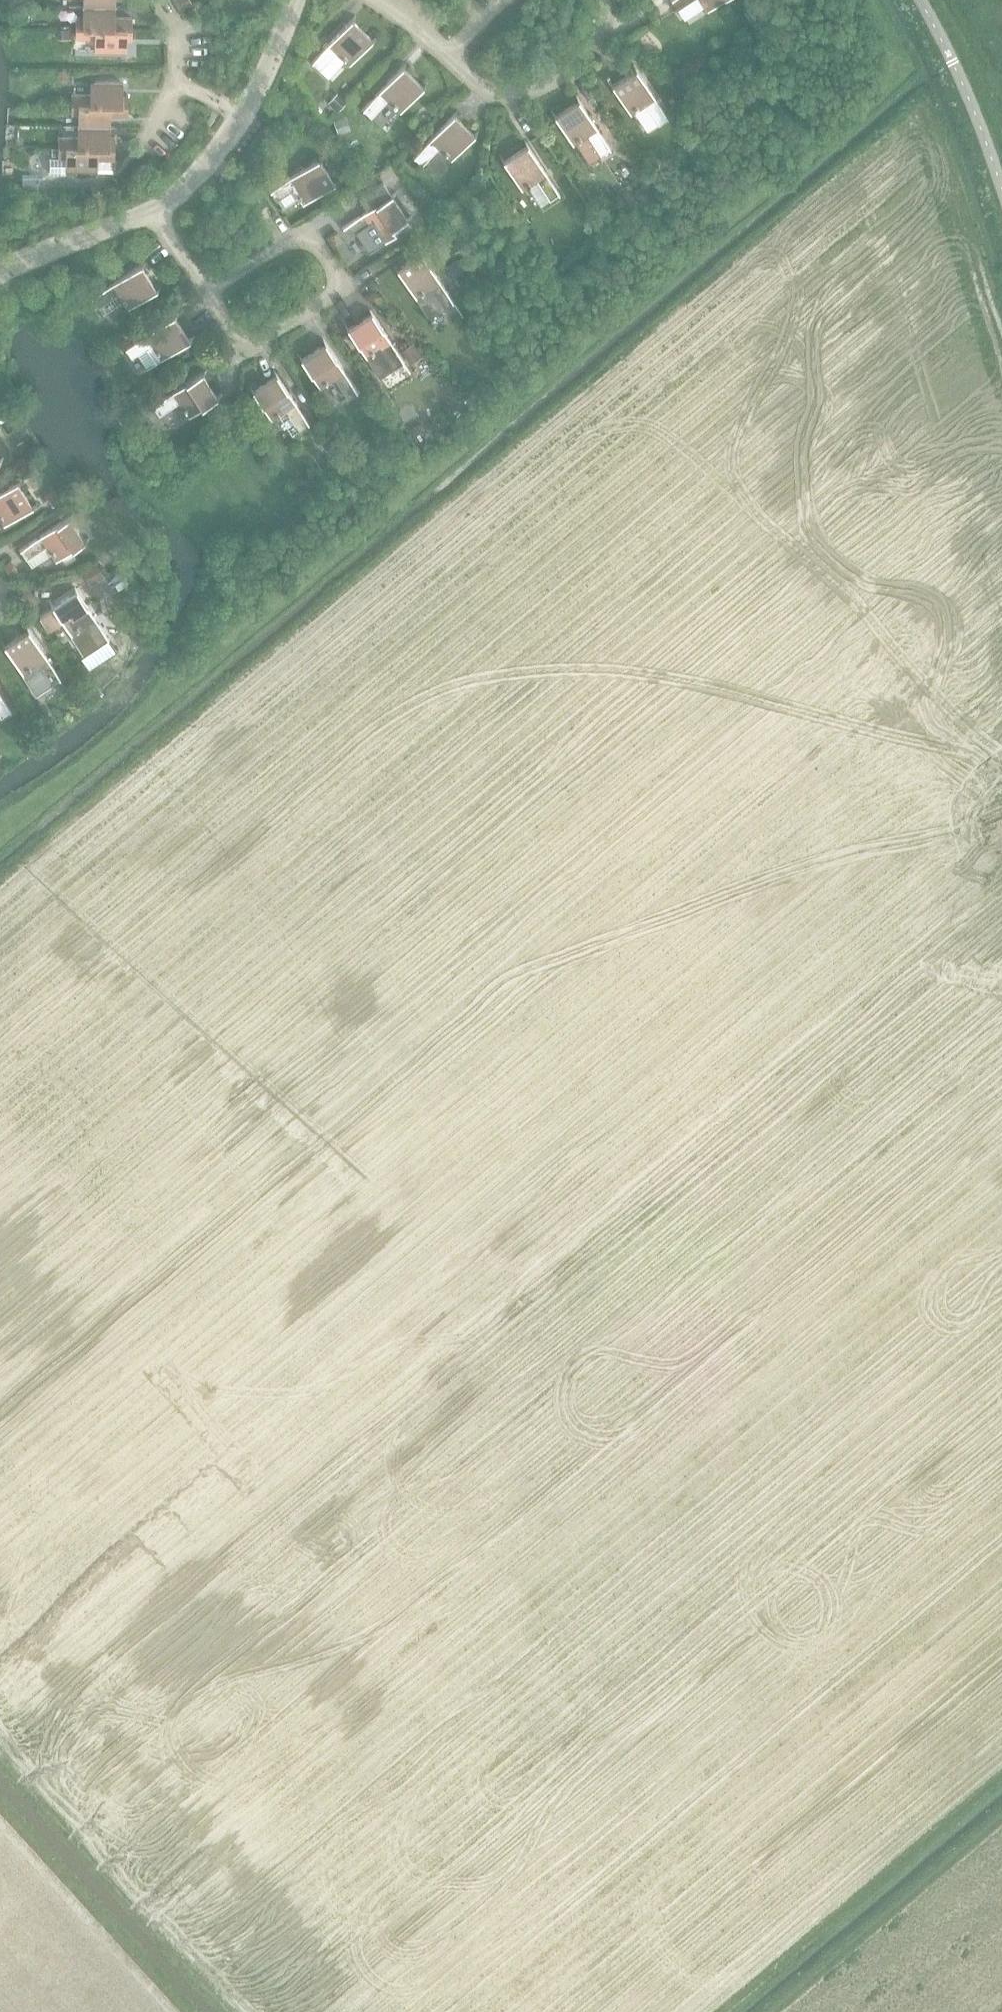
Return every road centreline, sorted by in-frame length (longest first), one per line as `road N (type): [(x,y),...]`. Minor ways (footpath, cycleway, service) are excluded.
road 1 (unclassified): [(212,290),(295,240),(329,255),(336,285),(314,320),(271,344),(247,341)]
road 2 (residential): [(158,213),(248,117),(300,0)]
road 3 (unclassified): [(614,0),(587,63),(538,95),(496,93),(450,55)]
road 4 (residential): [(0,278),(73,240),(158,213)]
road 5 (unclassified): [(1001,188),(953,58)]

